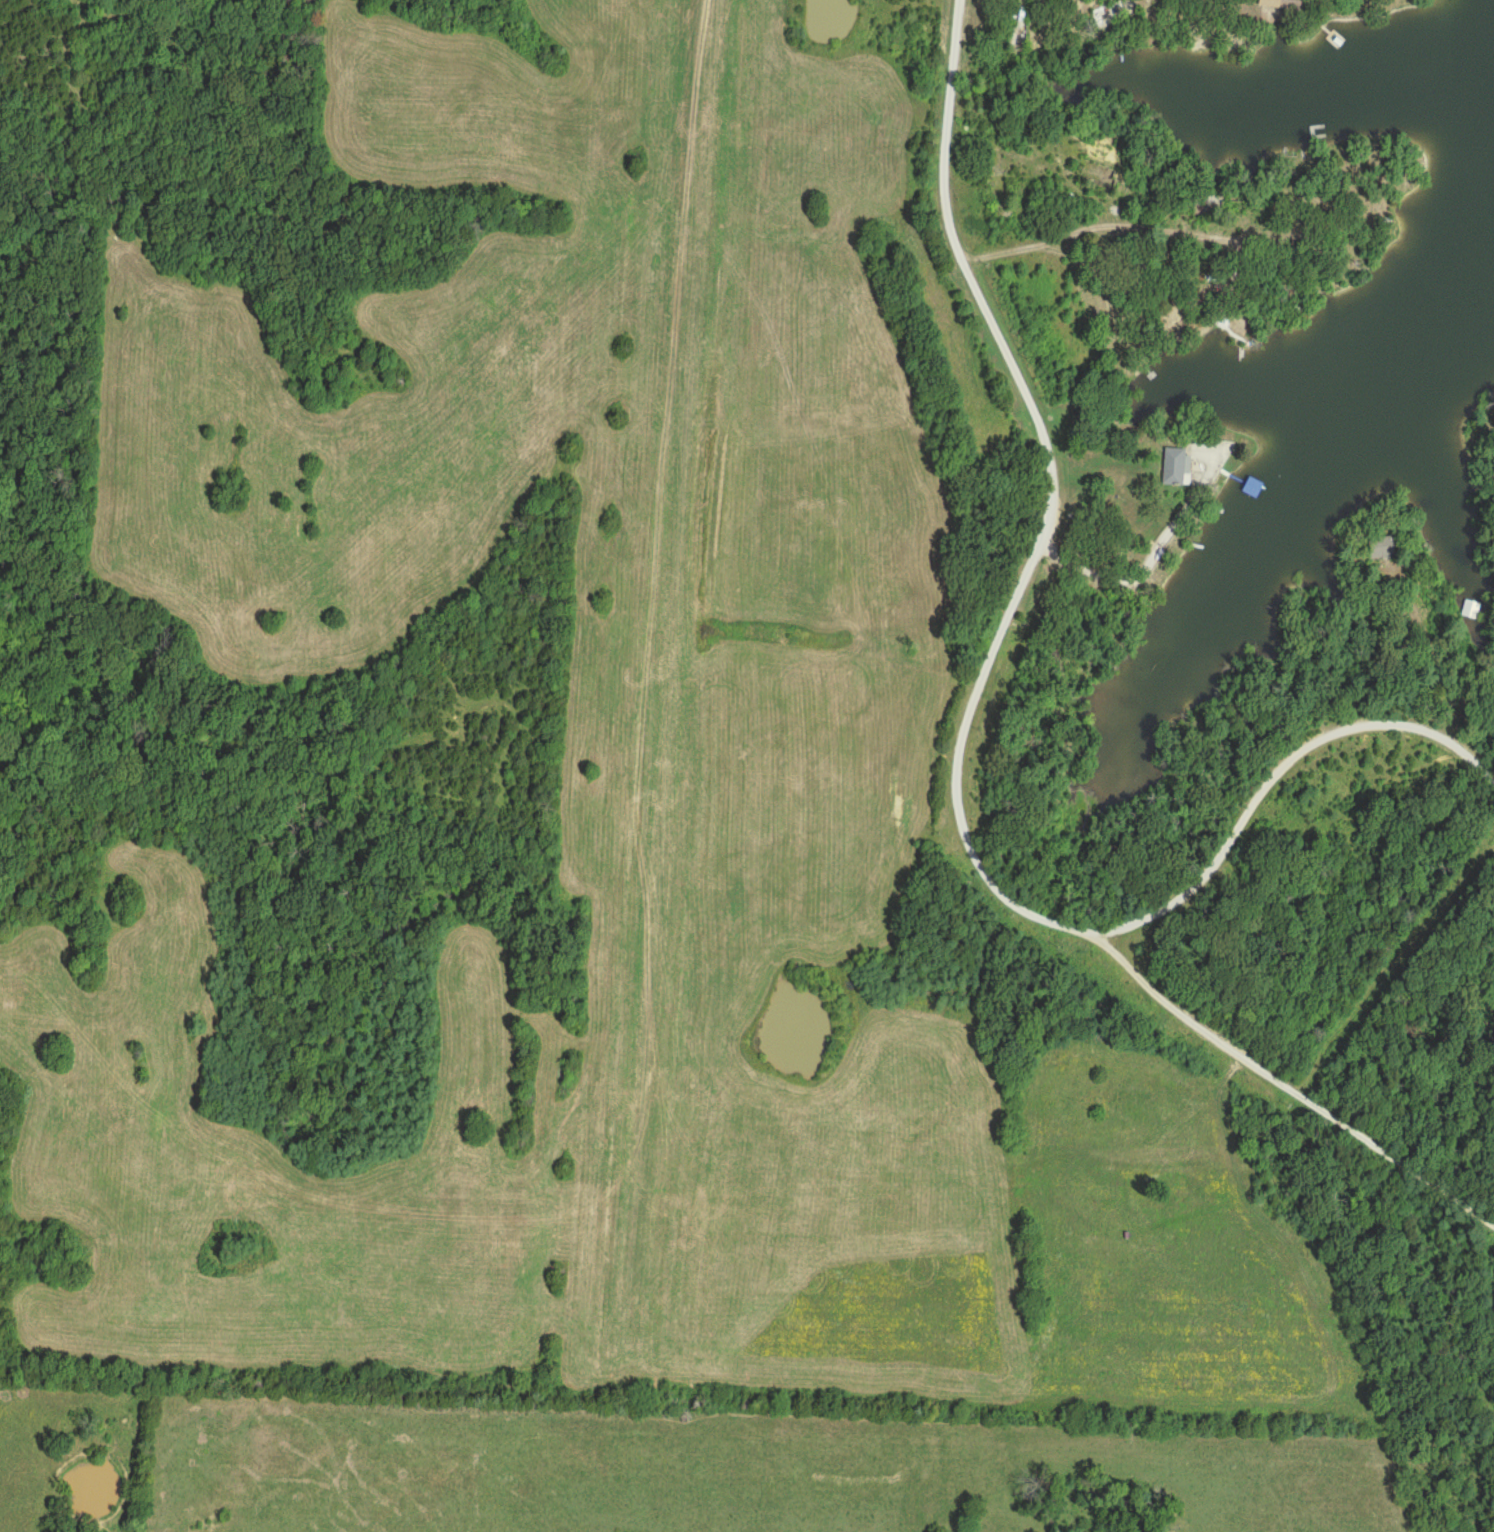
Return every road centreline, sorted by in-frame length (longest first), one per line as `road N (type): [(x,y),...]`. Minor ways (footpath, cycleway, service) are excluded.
road 1 (residential): [(959,0),(943,181),(947,231),(1046,443),(1052,486),(1041,542),(957,739),(951,779),(958,824),(998,891),(1045,923),(1116,952),(1200,1026),(1493,1229)]
road 2 (residential): [(960,262),(1094,230),(1218,241),(1273,233)]

